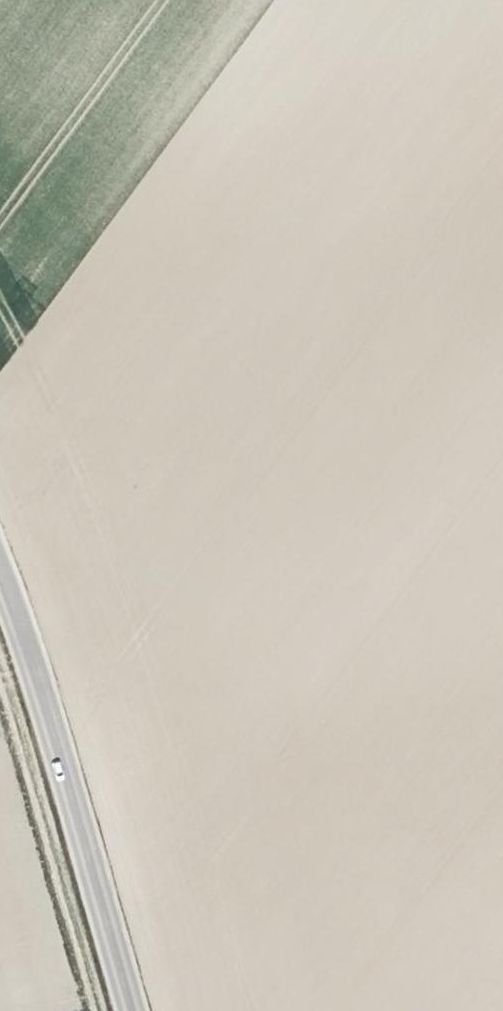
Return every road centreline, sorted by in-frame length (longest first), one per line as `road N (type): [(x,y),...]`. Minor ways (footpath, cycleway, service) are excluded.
road 1 (unclassified): [(135,1010),(0,570)]

